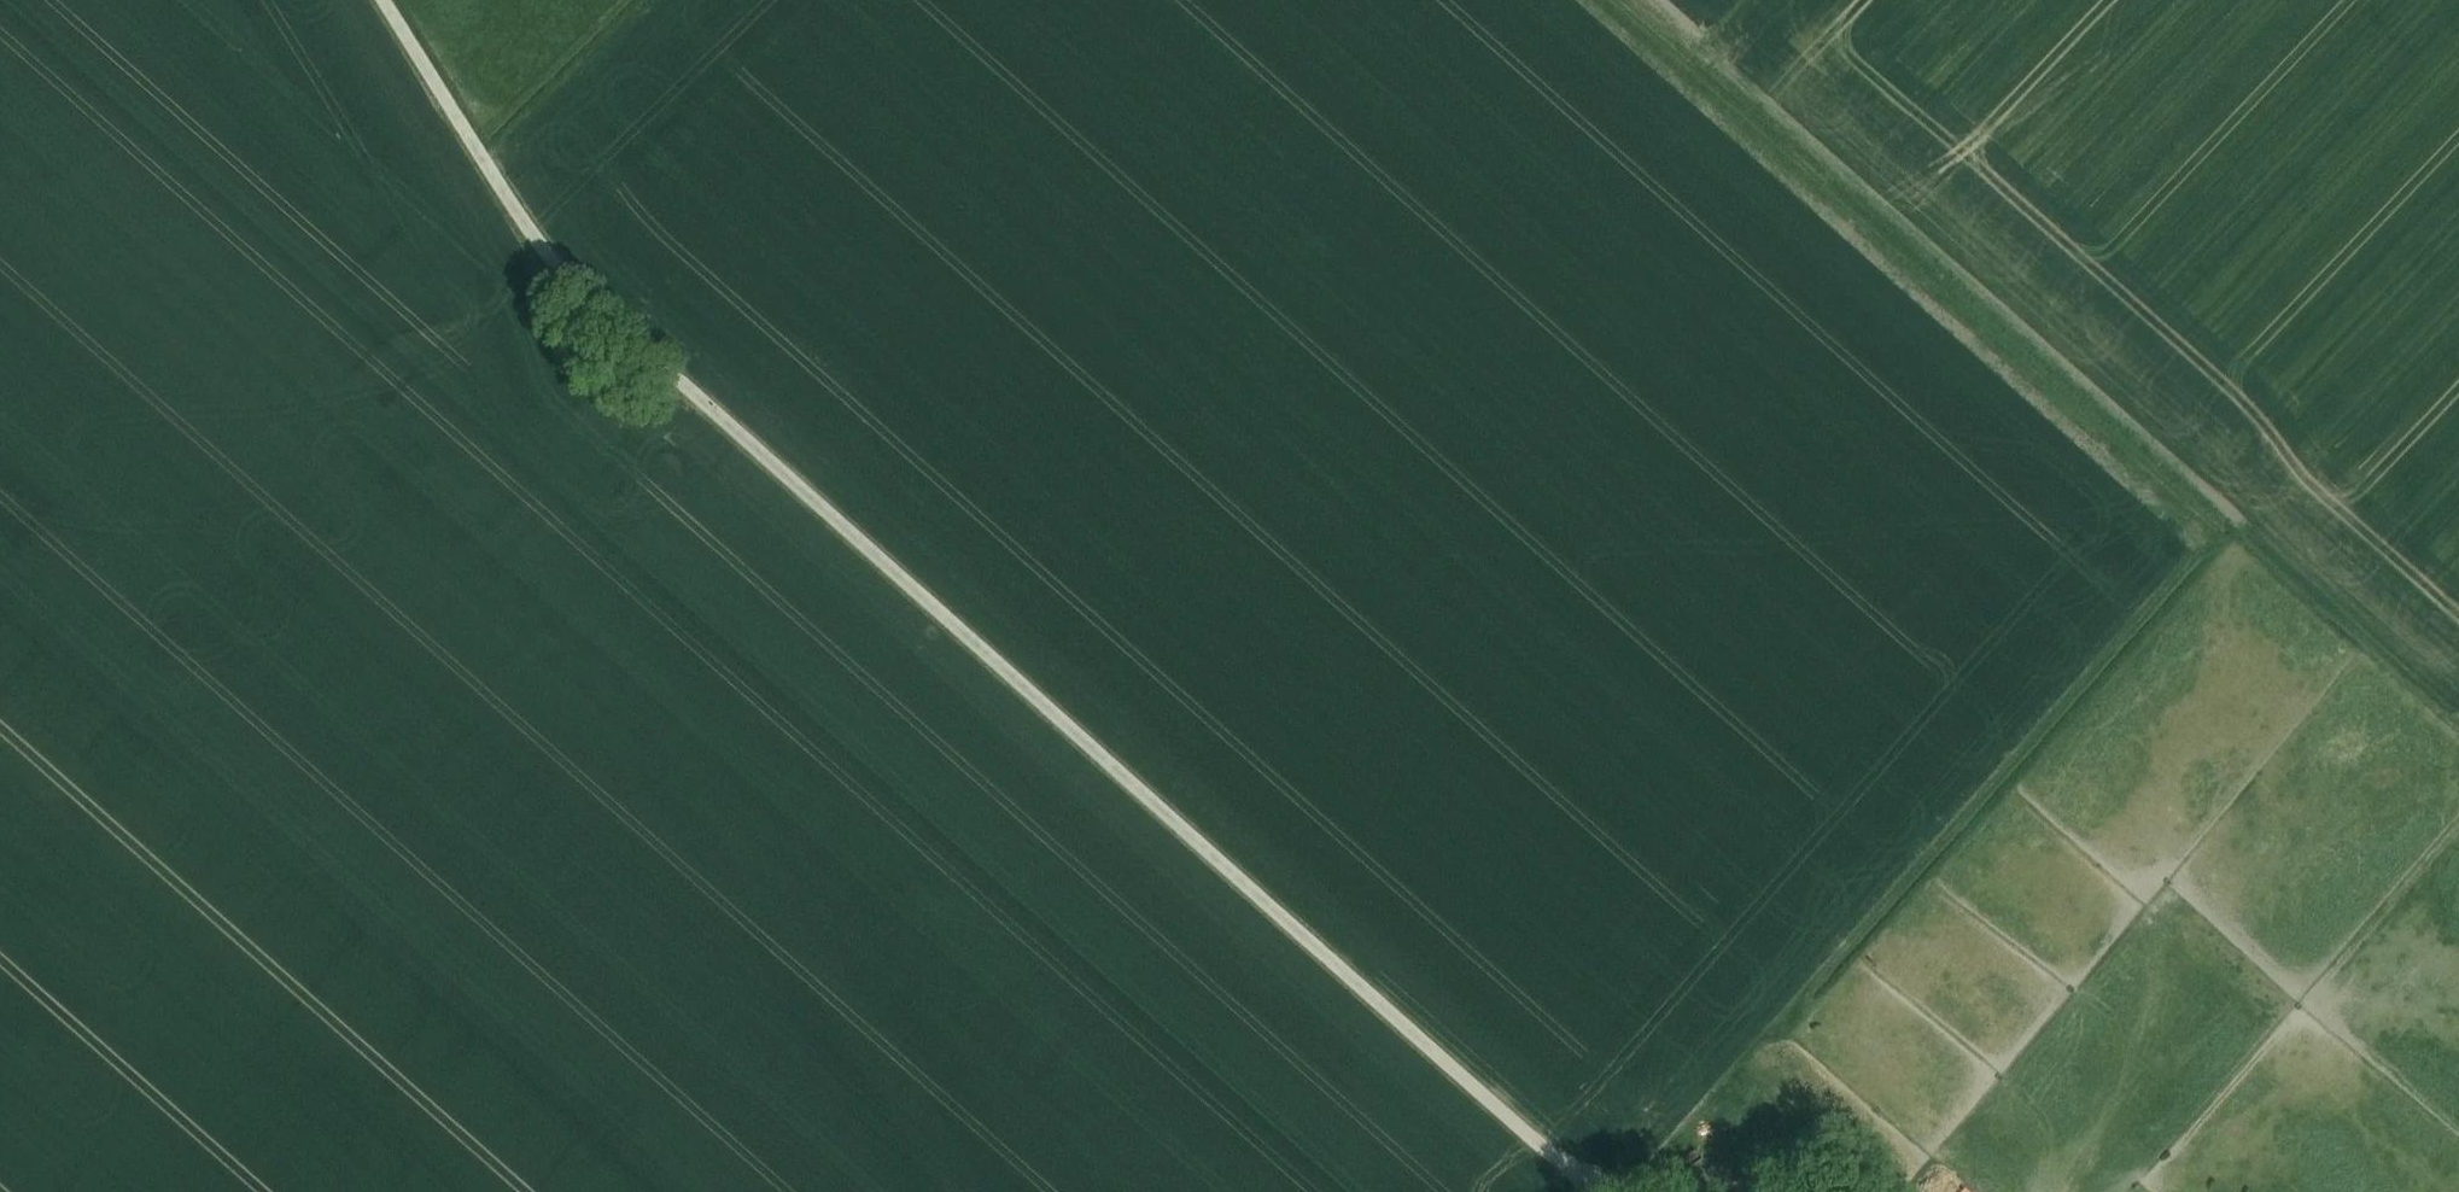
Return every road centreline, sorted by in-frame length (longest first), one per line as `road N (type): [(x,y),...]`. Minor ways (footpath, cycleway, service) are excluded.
road 1 (residential): [(1703,1191),(1574,1170),(646,350),(536,238),(388,0)]

